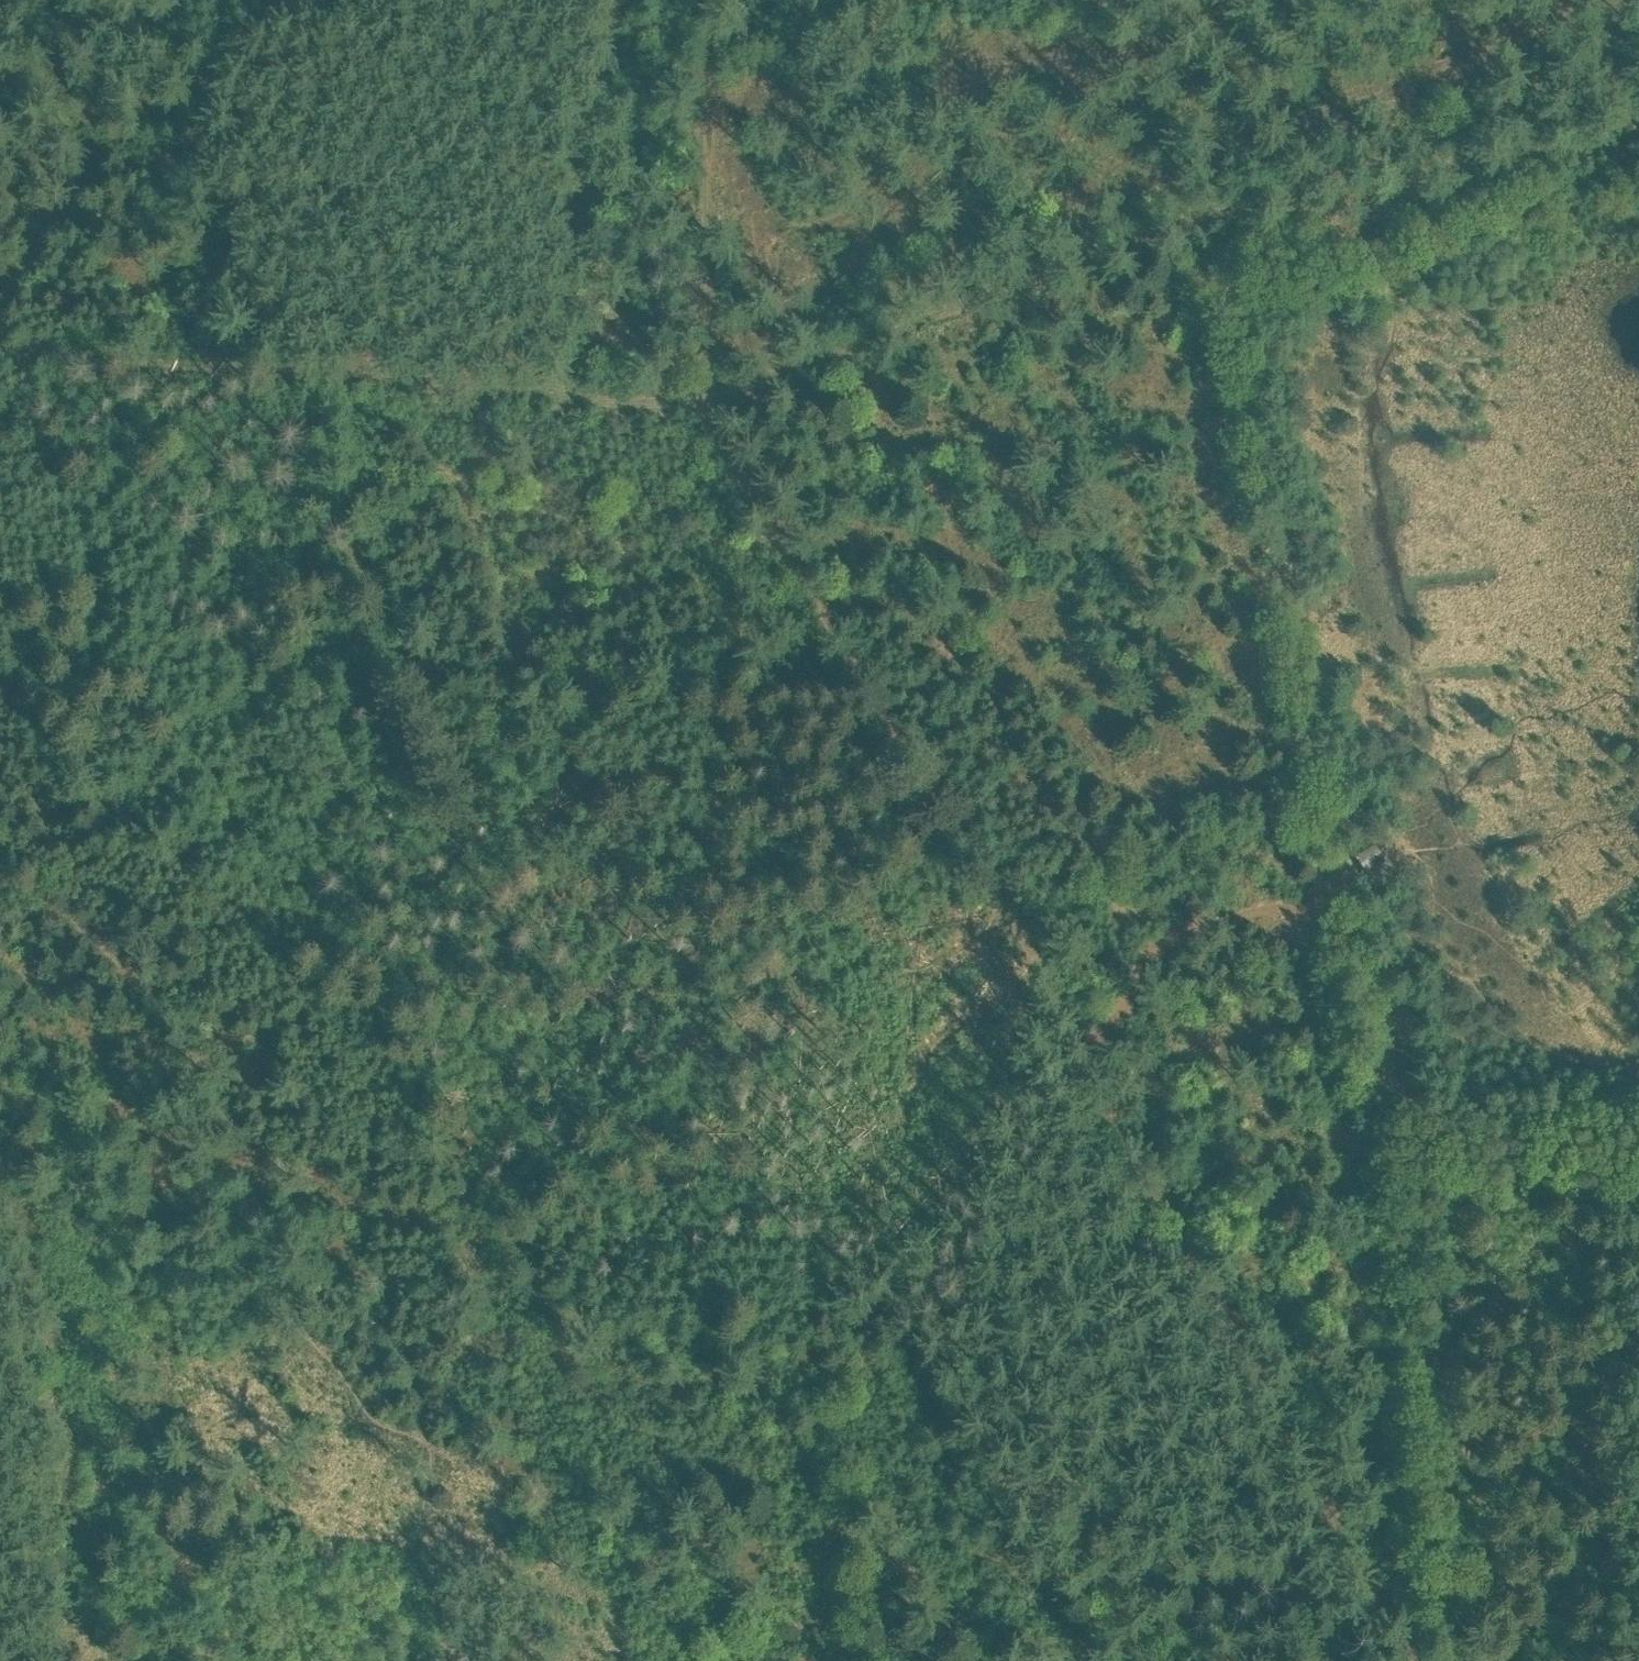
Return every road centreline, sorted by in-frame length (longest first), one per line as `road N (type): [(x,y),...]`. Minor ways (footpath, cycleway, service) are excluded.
road 1 (track): [(1638,62),(699,402),(0,350)]

